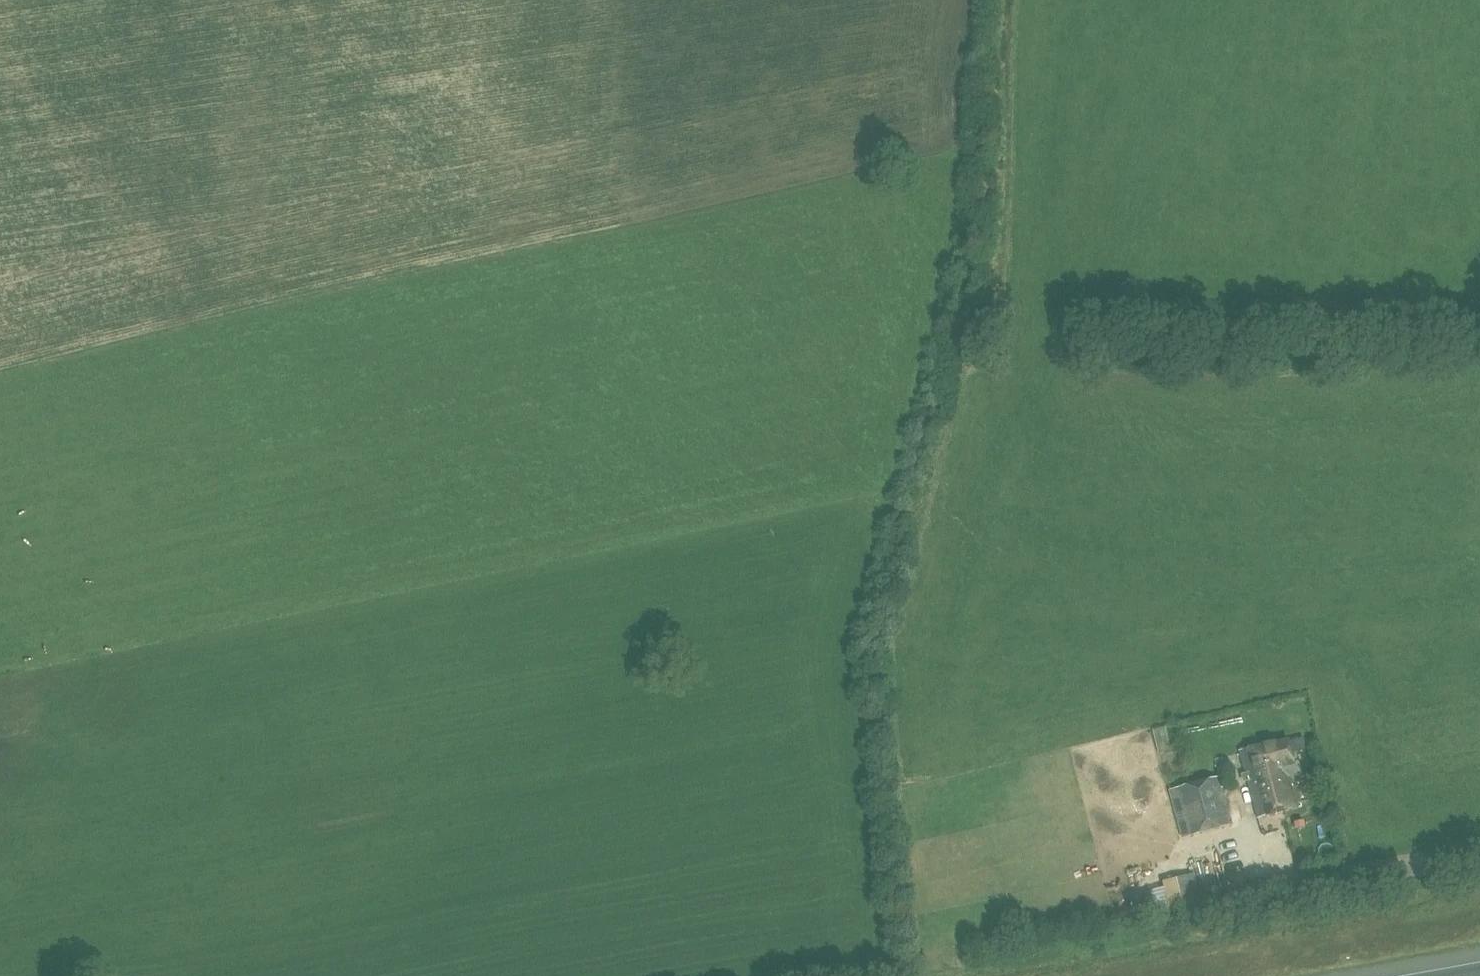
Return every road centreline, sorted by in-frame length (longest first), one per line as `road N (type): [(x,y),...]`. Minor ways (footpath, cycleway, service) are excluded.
road 1 (unclassified): [(1318,879),(1479,852)]

